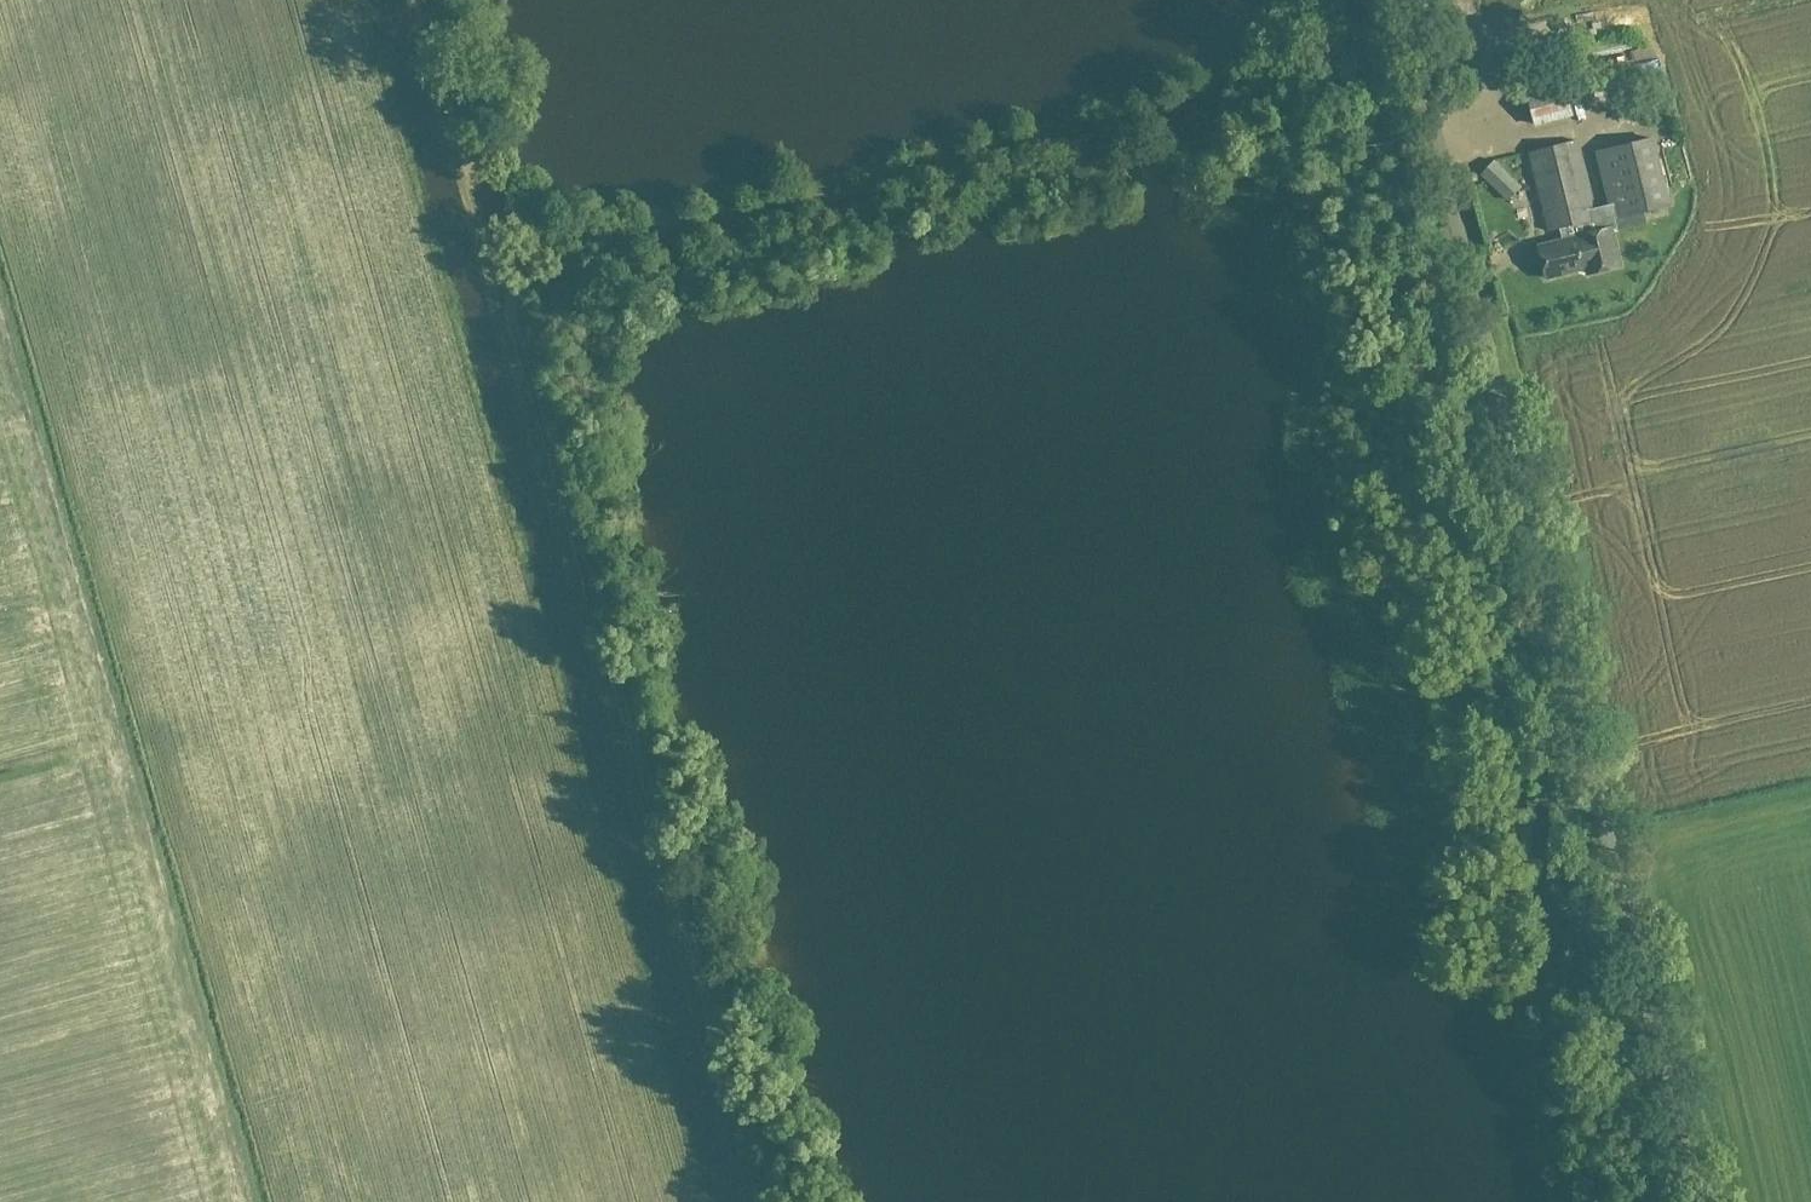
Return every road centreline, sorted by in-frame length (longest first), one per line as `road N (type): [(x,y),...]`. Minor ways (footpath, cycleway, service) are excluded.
road 1 (unclassified): [(1701,1201),(1404,0)]

